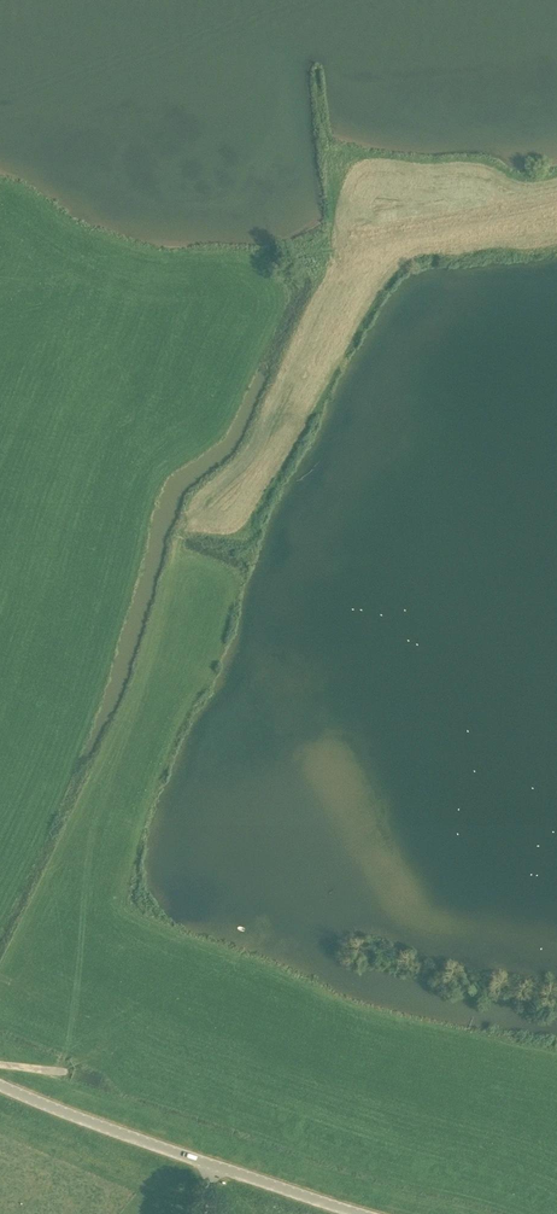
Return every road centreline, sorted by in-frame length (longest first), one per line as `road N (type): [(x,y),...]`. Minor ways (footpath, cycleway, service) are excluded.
road 1 (unclassified): [(364,1213),(0,1087)]

